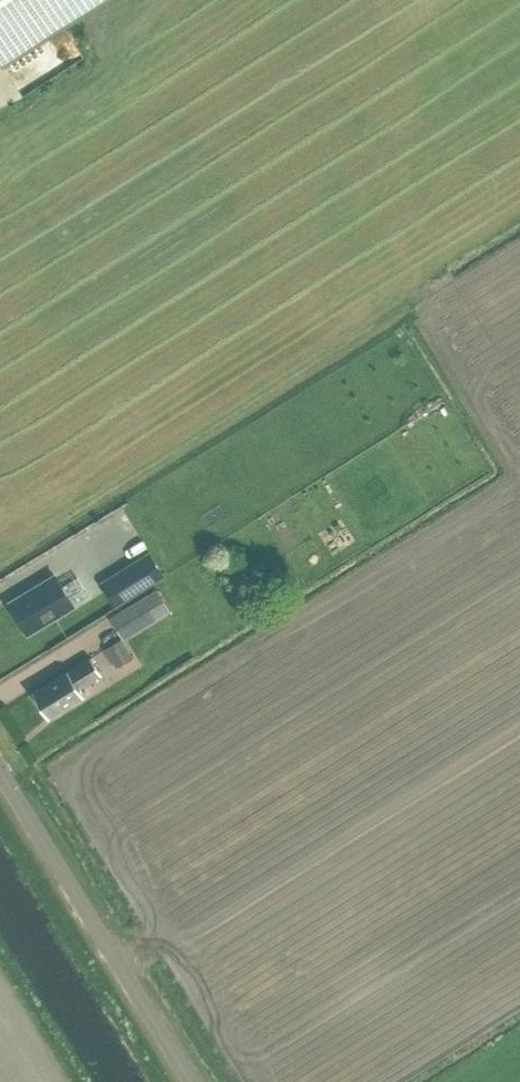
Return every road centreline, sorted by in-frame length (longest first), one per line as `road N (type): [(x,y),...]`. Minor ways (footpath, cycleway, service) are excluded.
road 1 (unclassified): [(192,1081),(0,769)]

